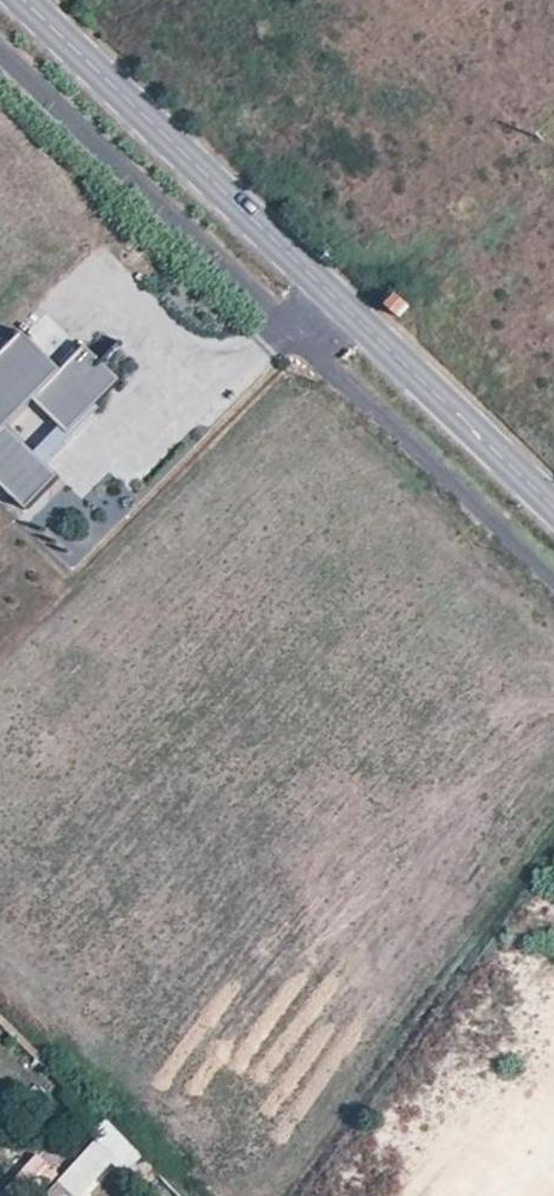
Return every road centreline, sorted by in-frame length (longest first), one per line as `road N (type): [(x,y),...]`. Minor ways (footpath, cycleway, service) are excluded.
road 1 (tertiary): [(25,0),(553,505)]

